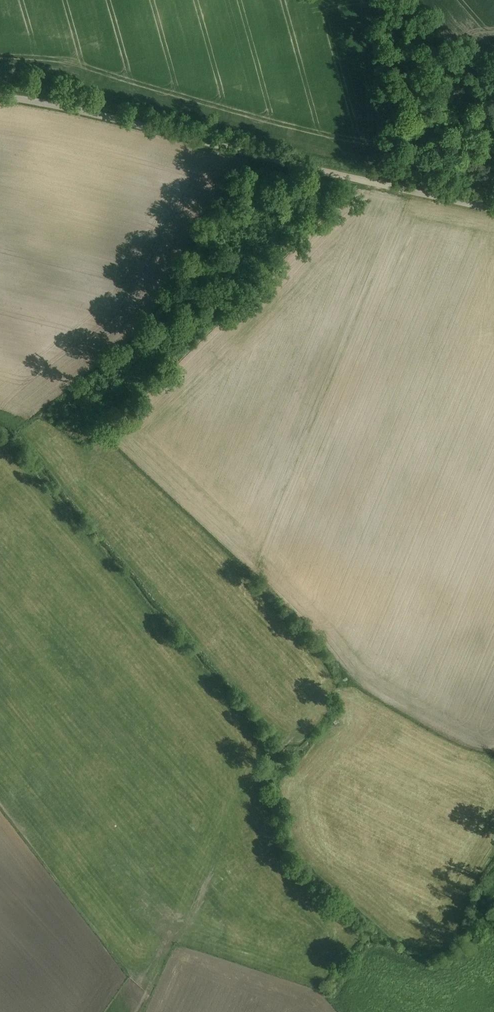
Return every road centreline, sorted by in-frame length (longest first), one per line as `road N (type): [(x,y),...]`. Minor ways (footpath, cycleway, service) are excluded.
road 1 (unclassified): [(0,95),(493,209)]

